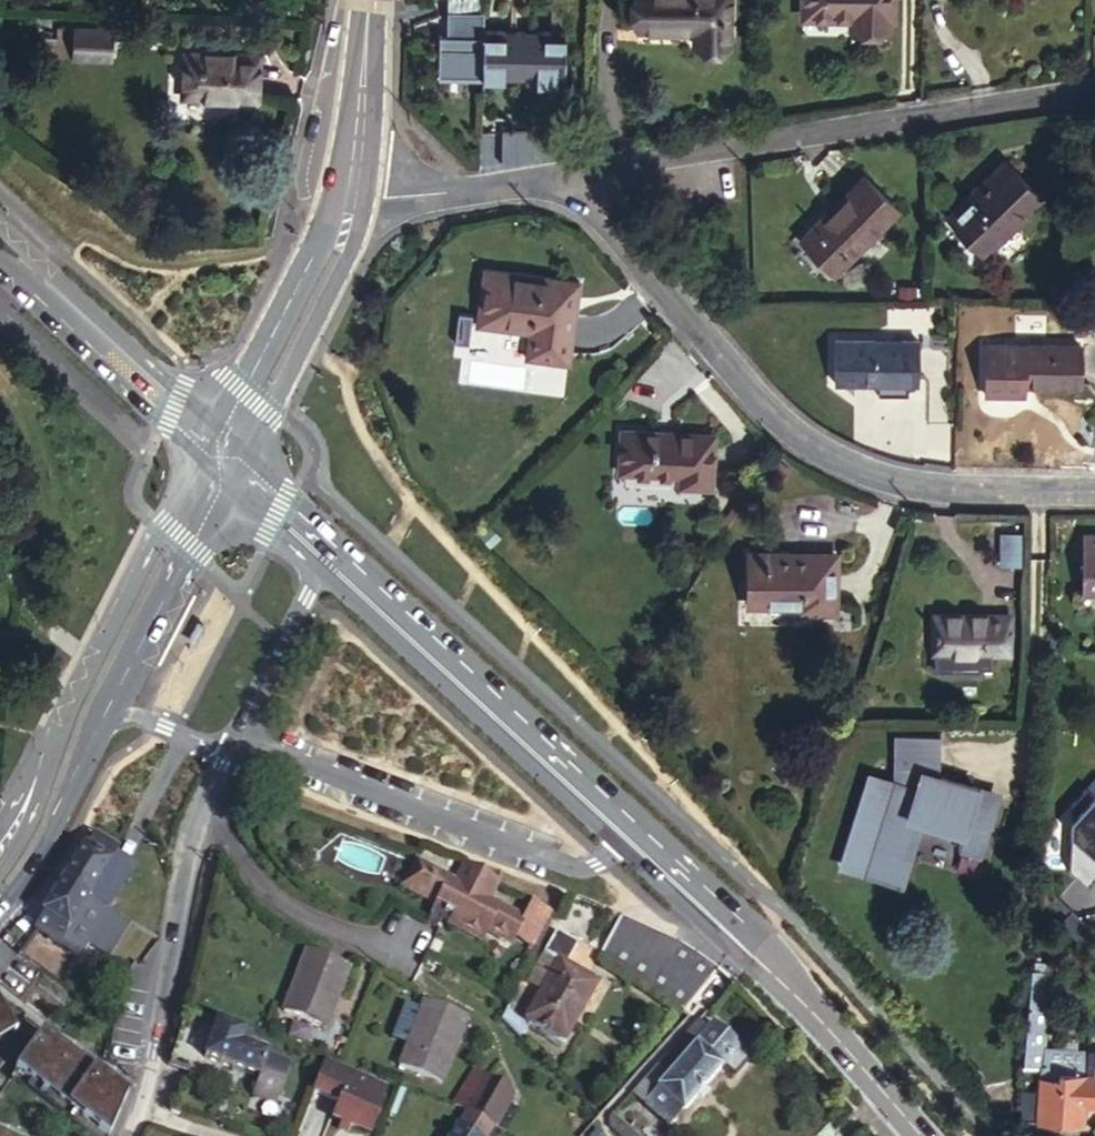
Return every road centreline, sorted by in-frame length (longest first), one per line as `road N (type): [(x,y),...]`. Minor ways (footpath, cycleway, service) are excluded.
road 1 (secondary): [(922,1135),(736,925),(333,551)]
road 2 (residential): [(1094,491),(893,482),(840,463),(747,386),(566,180)]
road 3 (residential): [(566,180),(1094,91)]
road 4 (tertiary): [(174,548),(156,544),(120,605),(23,818),(0,849)]
road 5 (residential): [(203,797),(186,840),(155,1070),(130,1135)]
road 6 (secondary): [(29,271),(227,452)]
road 7 (residential): [(203,797),(233,850),(277,899),(322,925),(401,945)]
road 8 (residential): [(333,551),(228,744)]
road 9 (tertiary): [(0,889),(14,888),(36,861),(111,710)]
road 10 (residential): [(566,180),(461,195),(355,190)]
road 11 (tertiary): [(371,0),(355,190)]
road 12 (tertiary): [(111,710),(183,558),(174,548)]
road 13 (tertiary): [(341,245),(329,248),(286,312),(254,373),(267,387)]
road 14 (tertiary): [(267,387),(281,385),(336,291),(345,270),(341,245)]
road 15 (secondary): [(333,551),(227,452)]
road 16 (residential): [(111,710),(228,744)]

